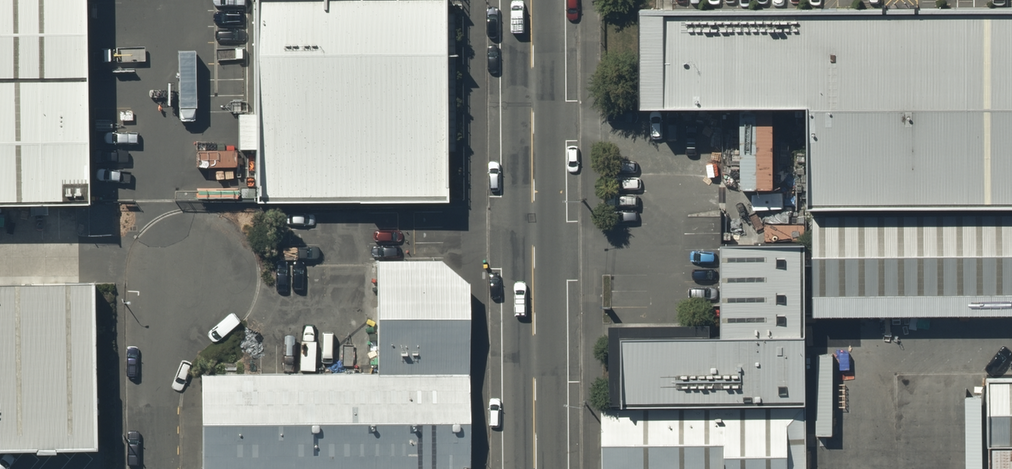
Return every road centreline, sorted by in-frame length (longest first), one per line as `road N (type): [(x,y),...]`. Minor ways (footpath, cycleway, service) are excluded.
road 1 (tertiary): [(536,468),(533,0)]
road 2 (unclassified): [(206,262),(155,370),(156,468)]

